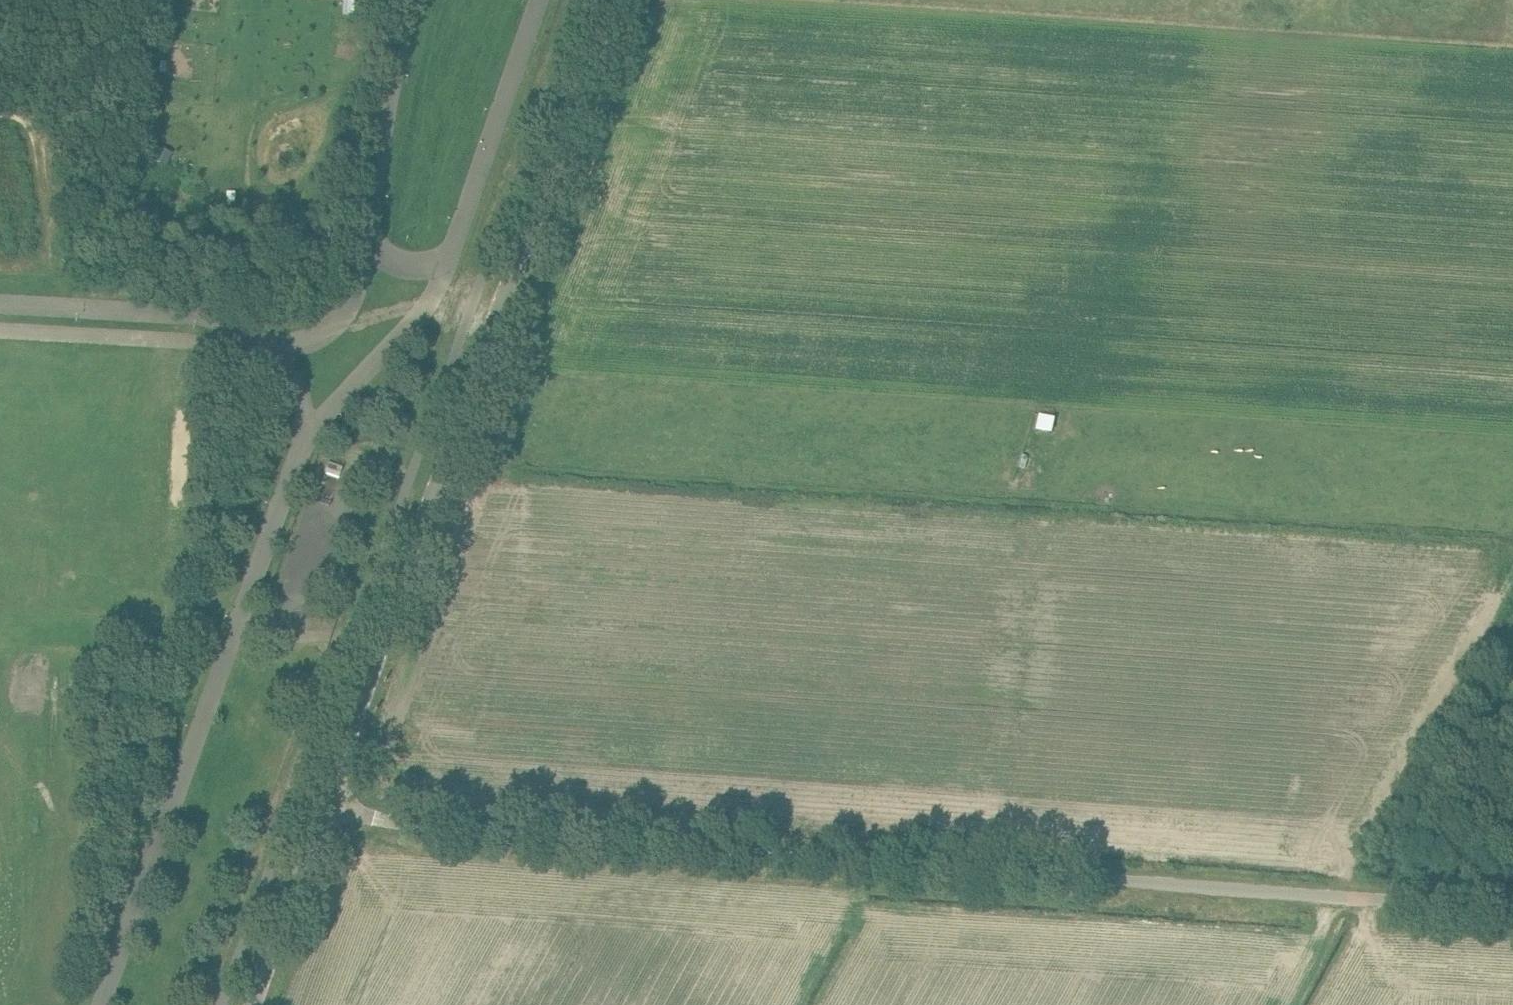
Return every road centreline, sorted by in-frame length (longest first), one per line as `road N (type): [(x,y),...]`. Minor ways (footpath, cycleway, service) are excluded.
road 1 (unclassified): [(1512,909),(425,826),(325,799)]
road 2 (secondary): [(325,799),(612,0)]
road 3 (secondary): [(251,1004),(325,799)]

